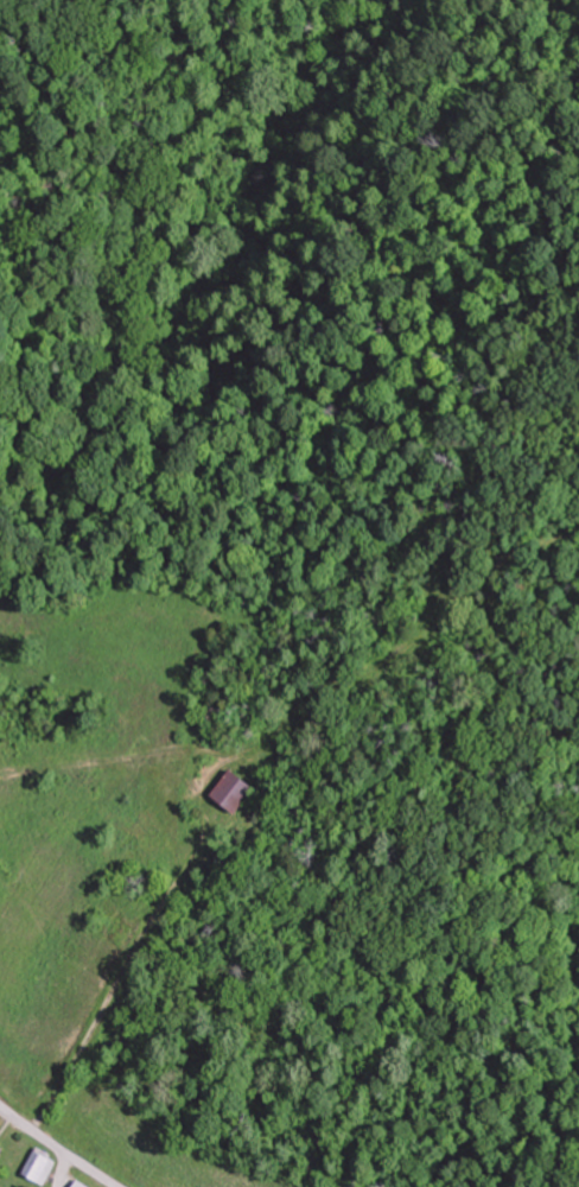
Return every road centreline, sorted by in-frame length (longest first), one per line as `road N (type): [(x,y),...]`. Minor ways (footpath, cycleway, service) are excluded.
road 1 (residential): [(121,1186),(0,1104)]

